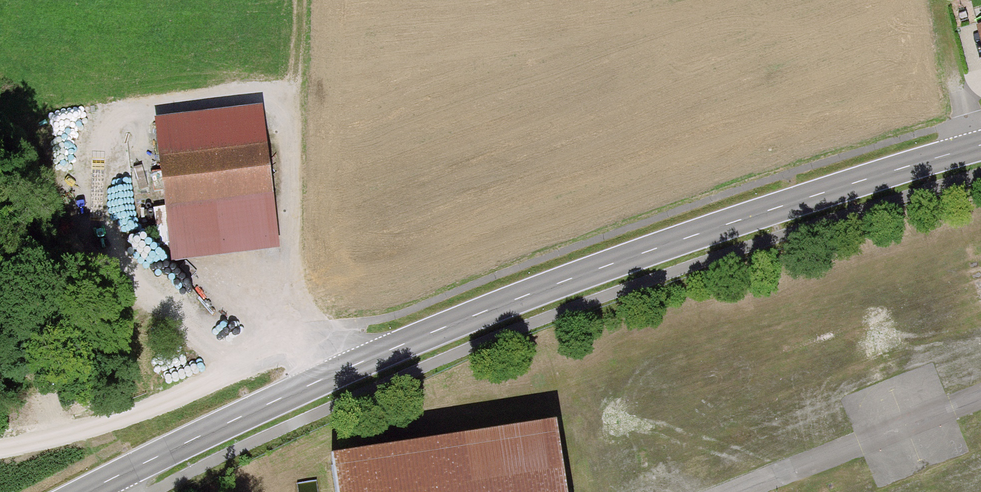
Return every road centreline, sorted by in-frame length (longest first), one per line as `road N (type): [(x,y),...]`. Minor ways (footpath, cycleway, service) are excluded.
road 1 (primary): [(980,145),(557,283),(84,491)]
road 2 (track): [(0,445),(115,422),(292,348),(321,381)]
road 3 (track): [(295,0),(285,306),(292,348)]
road 4 (track): [(941,0),(968,149)]

